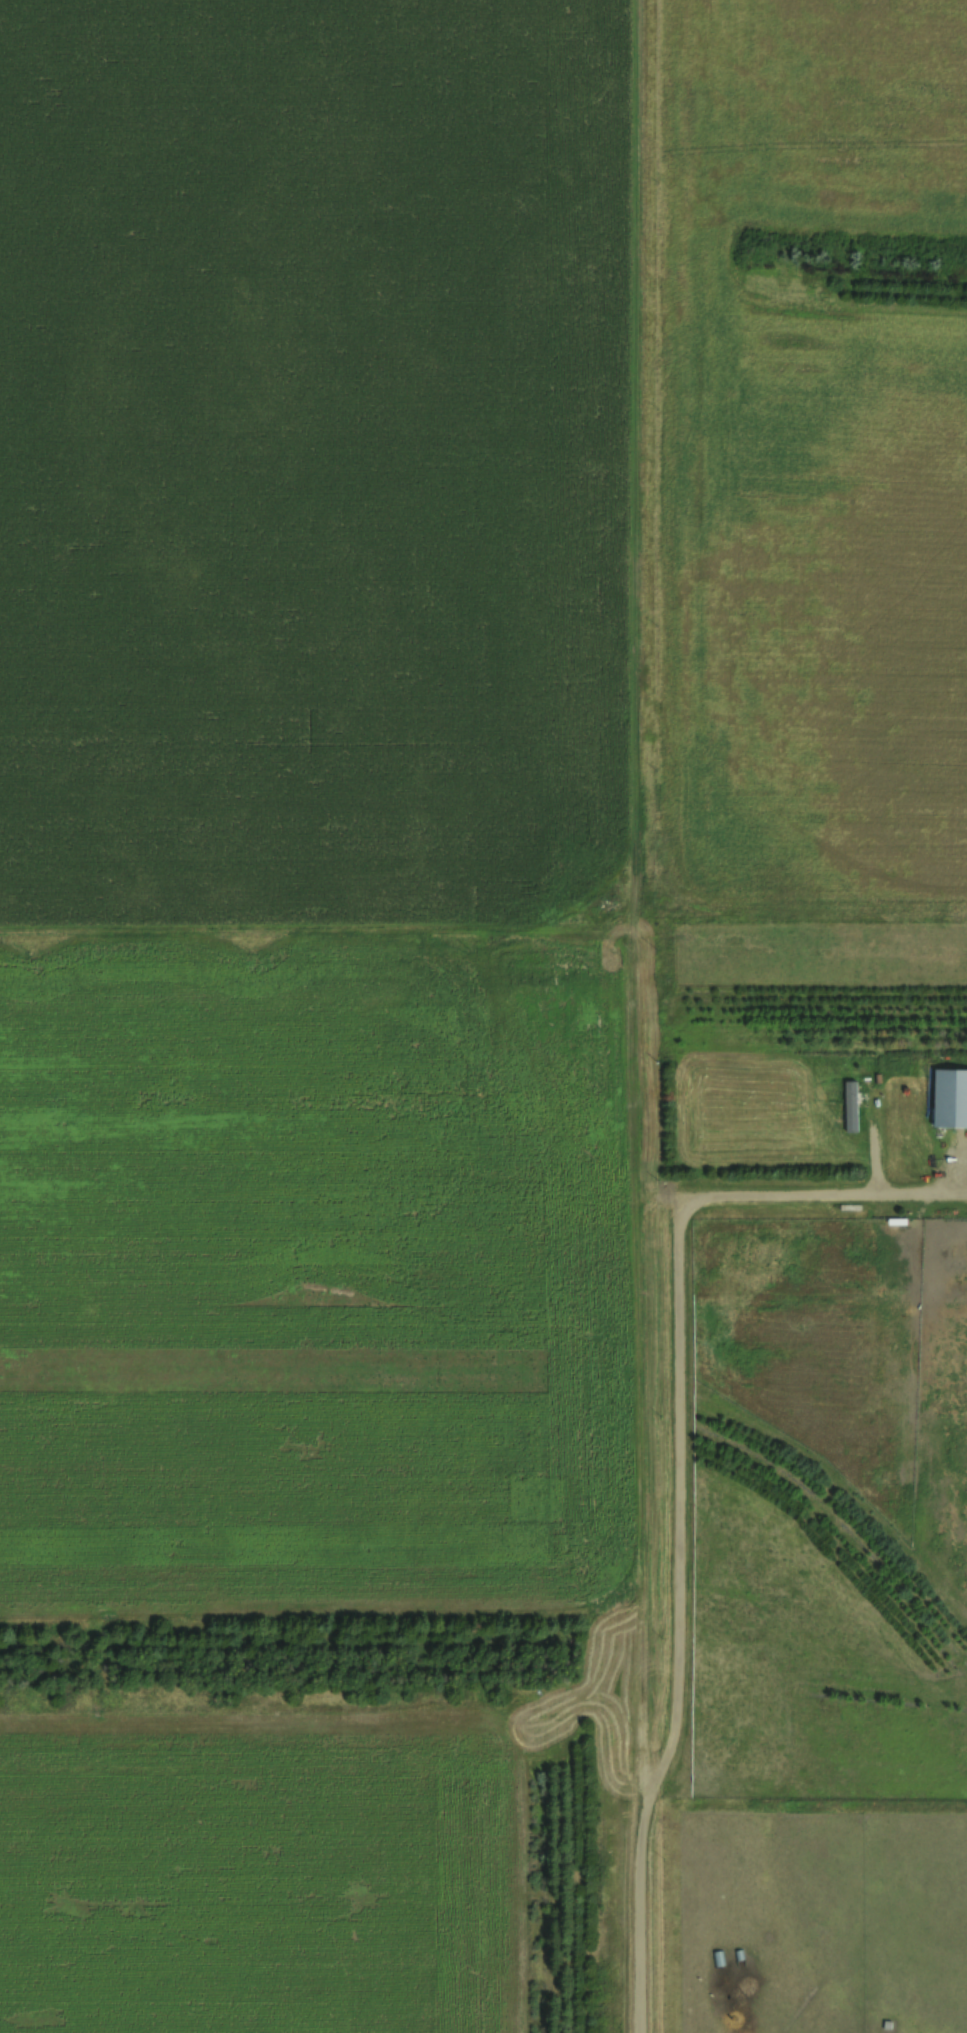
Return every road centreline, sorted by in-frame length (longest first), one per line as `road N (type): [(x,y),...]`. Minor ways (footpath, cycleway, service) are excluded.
road 1 (residential): [(644,2032),(631,1007),(634,0)]
road 2 (residential): [(631,899),(0,908)]

